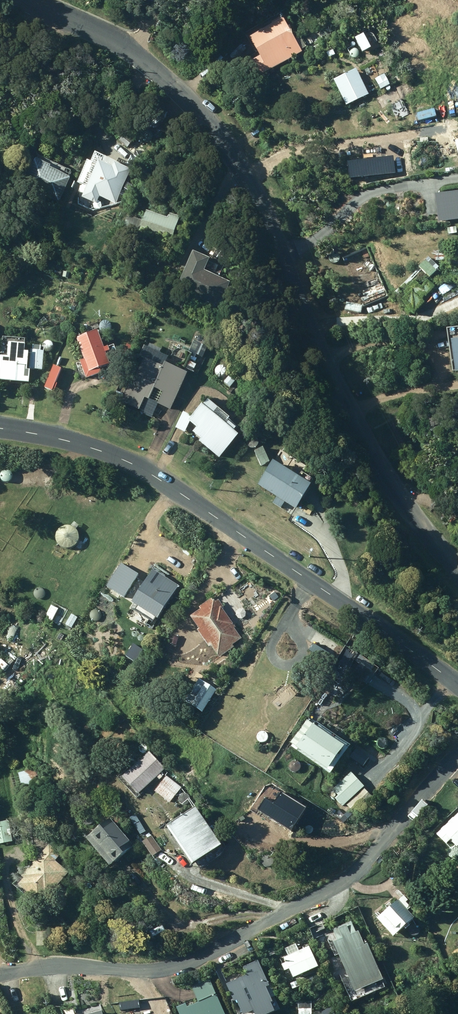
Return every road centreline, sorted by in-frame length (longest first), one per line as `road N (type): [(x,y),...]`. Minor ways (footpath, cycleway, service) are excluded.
road 1 (tertiary): [(457,570),(369,445),(325,361),(259,199),(213,126),(138,55),(31,0)]
road 2 (unclassified): [(0,975),(183,964),(342,884),(457,755)]
road 3 (tertiary): [(0,428),(64,440),(150,474),(457,686)]

